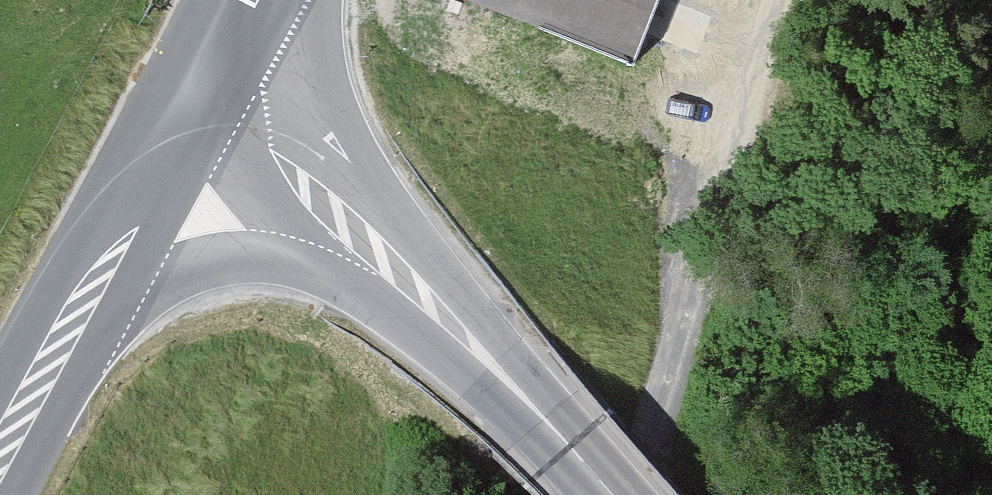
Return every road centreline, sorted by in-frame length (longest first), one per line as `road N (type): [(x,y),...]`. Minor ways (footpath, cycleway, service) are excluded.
road 1 (secondary): [(198,83),(566,431),(621,494)]
road 2 (track): [(620,494),(730,145),(765,0)]
road 3 (primary): [(198,83),(0,453)]

